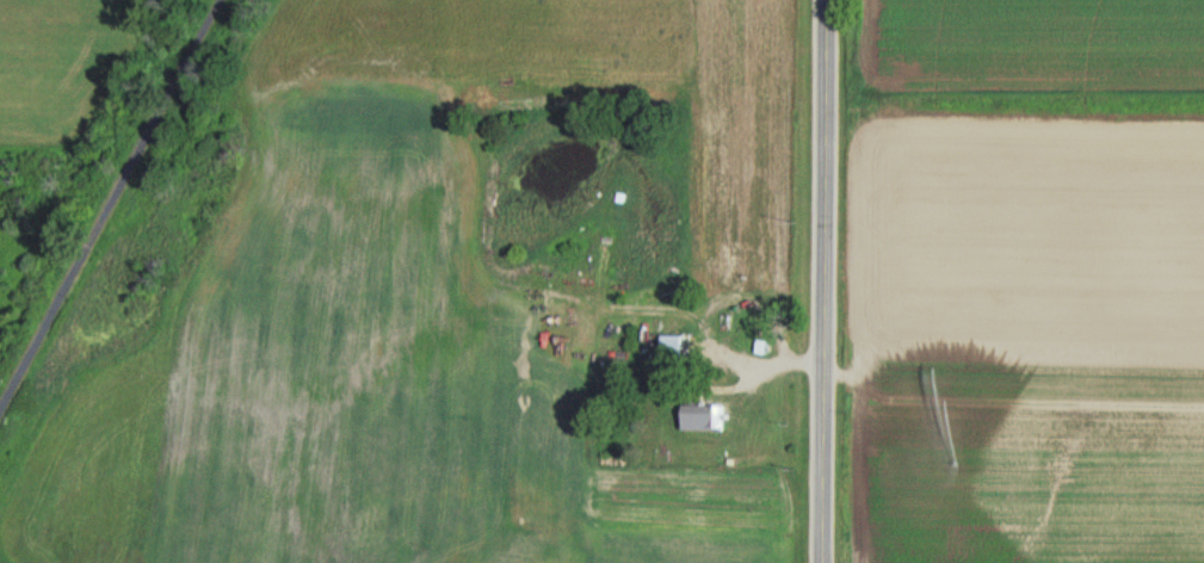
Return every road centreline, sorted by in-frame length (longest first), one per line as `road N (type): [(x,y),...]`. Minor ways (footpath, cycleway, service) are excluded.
road 1 (tertiary): [(820,562),(822,141)]
road 2 (tertiary): [(822,141),(824,0)]

